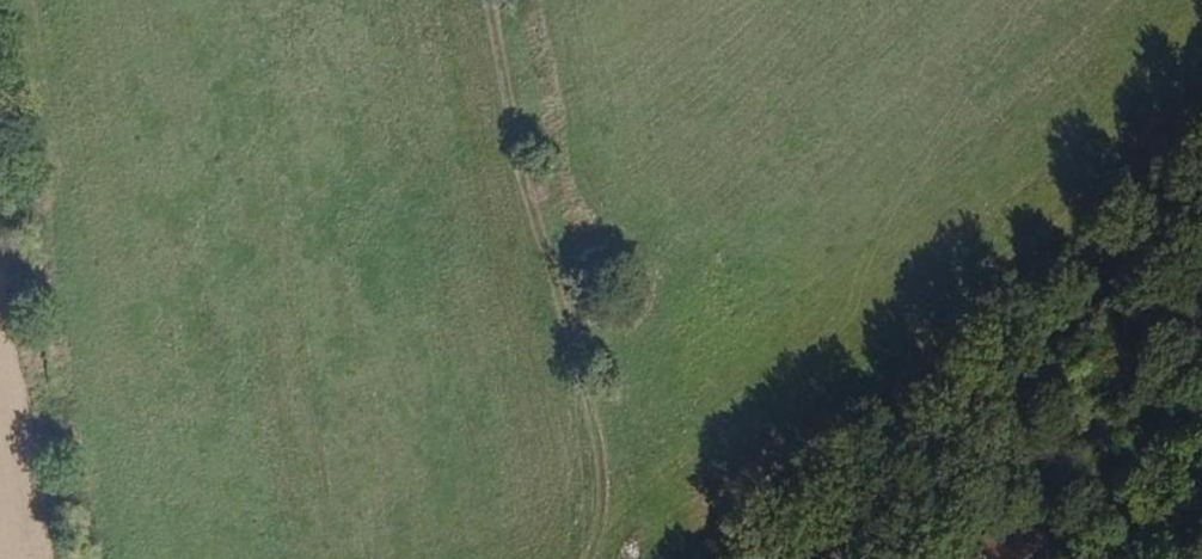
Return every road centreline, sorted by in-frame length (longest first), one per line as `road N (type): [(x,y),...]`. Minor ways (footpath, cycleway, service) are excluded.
road 1 (track): [(742,558),(1130,312)]

